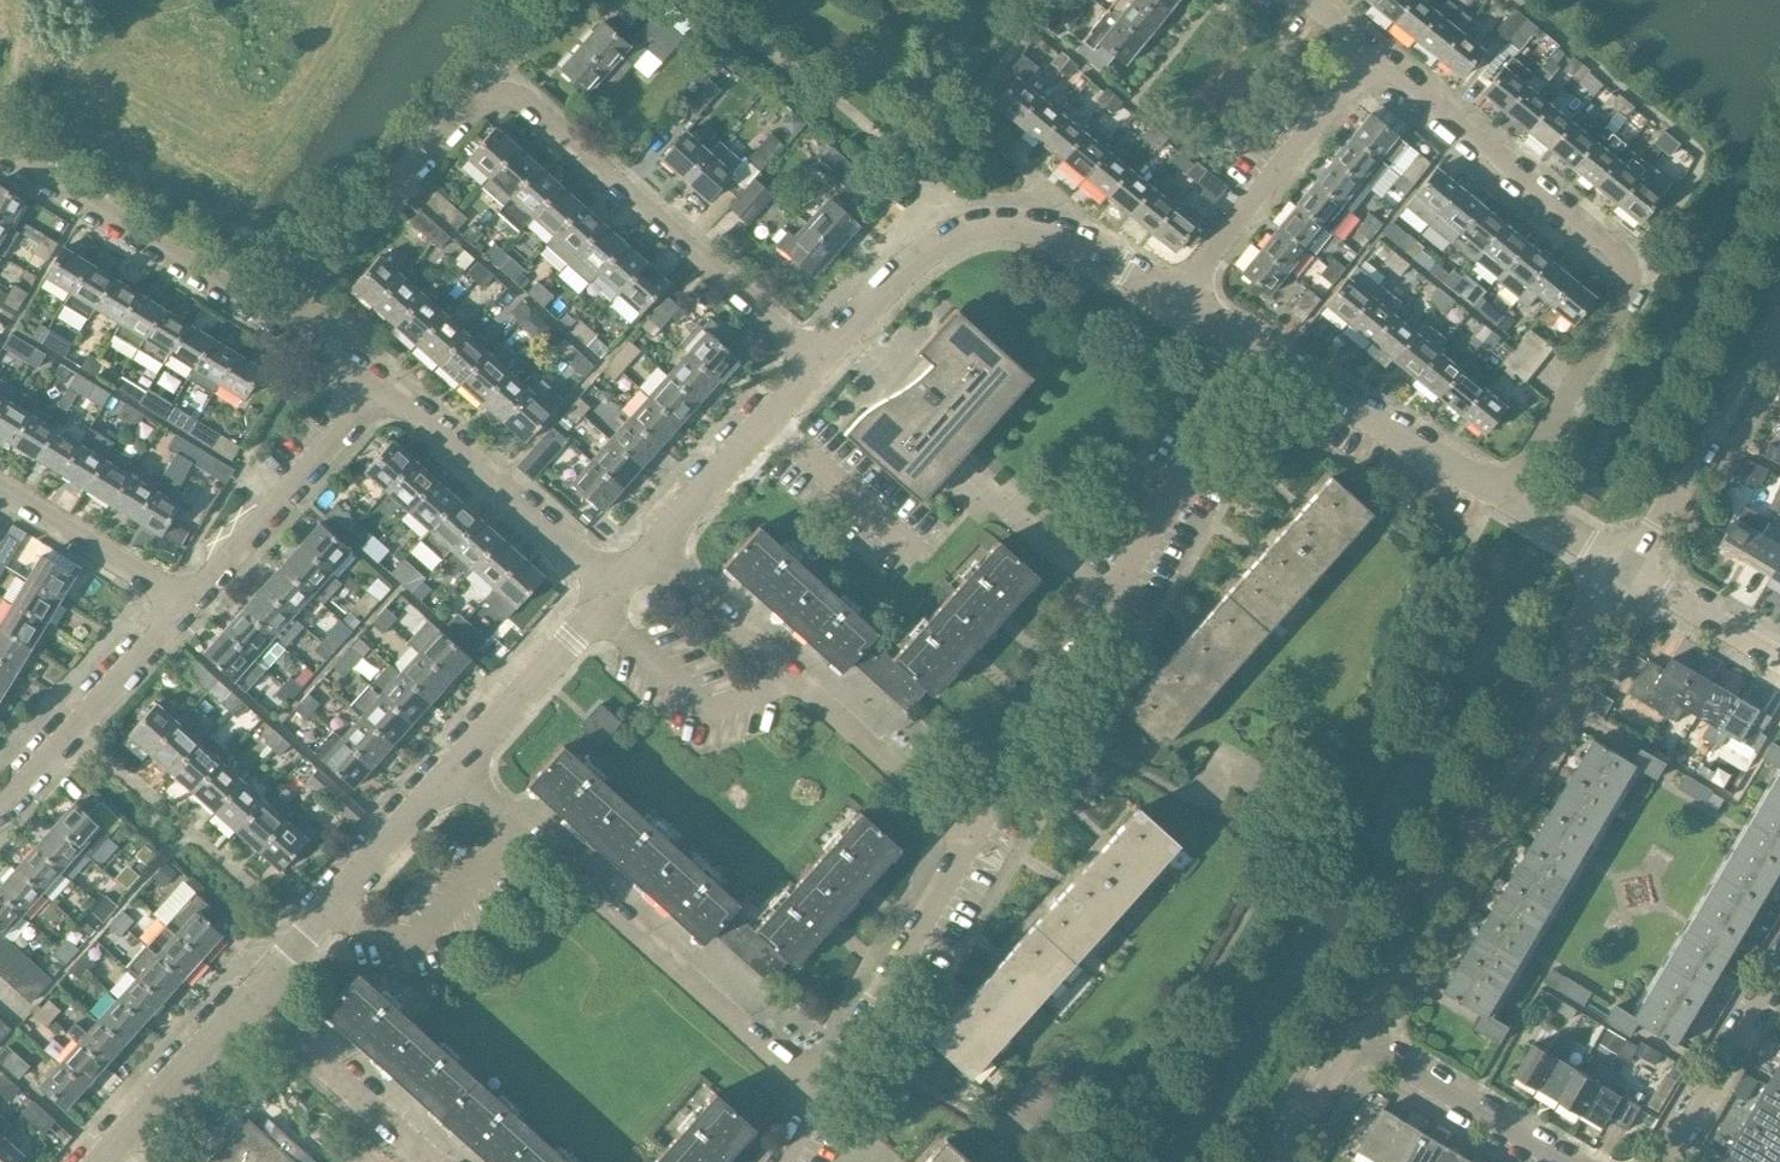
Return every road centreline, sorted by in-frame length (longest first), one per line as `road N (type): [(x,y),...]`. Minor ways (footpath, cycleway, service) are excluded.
road 1 (residential): [(281,326),(485,101),(505,98),(525,101),(819,362)]
road 2 (residential): [(1509,495),(1627,290),(1625,260),(1374,53)]
road 3 (residential): [(1260,348),(971,832)]
road 4 (residential): [(1352,1031),(1626,566)]
road 5 (residential): [(821,1097),(448,770)]
road 6 (residential): [(971,832),(645,551)]
road 7 (residential): [(819,362),(908,266),(974,231),(1034,224),(1175,297)]
road 8 (residential): [(0,153),(281,326)]
road 9 (residential): [(1175,297),(1374,53)]
road 10 (residential): [(971,832),(821,1097)]
road 11 (residential): [(384,388),(615,585)]
road 12 (residential): [(247,995),(448,770)]
road 13 (residential): [(188,601),(384,388)]
road 14 (residential): [(1260,348),(1509,495)]
road 15 (residential): [(1626,566),(1768,315)]
road 16 (residential): [(0,809),(188,601)]
road 17 (residential): [(645,551),(819,362)]
road 18 (residential): [(1569,1161),(1352,1031)]
road 19 (residential): [(448,770),(615,585)]
road 20 (residential): [(430,1161),(247,995)]
road 21 (residential): [(1663,1161),(1779,969)]
road 22 (residential): [(97,1161),(247,995)]
road 23 (residential): [(188,601),(0,488)]
road 24 (residential): [(1779,657),(1626,566)]
road 25 (residential): [(1274,1161),(1352,1031)]
road 26 (residential): [(1509,495),(1626,566)]

